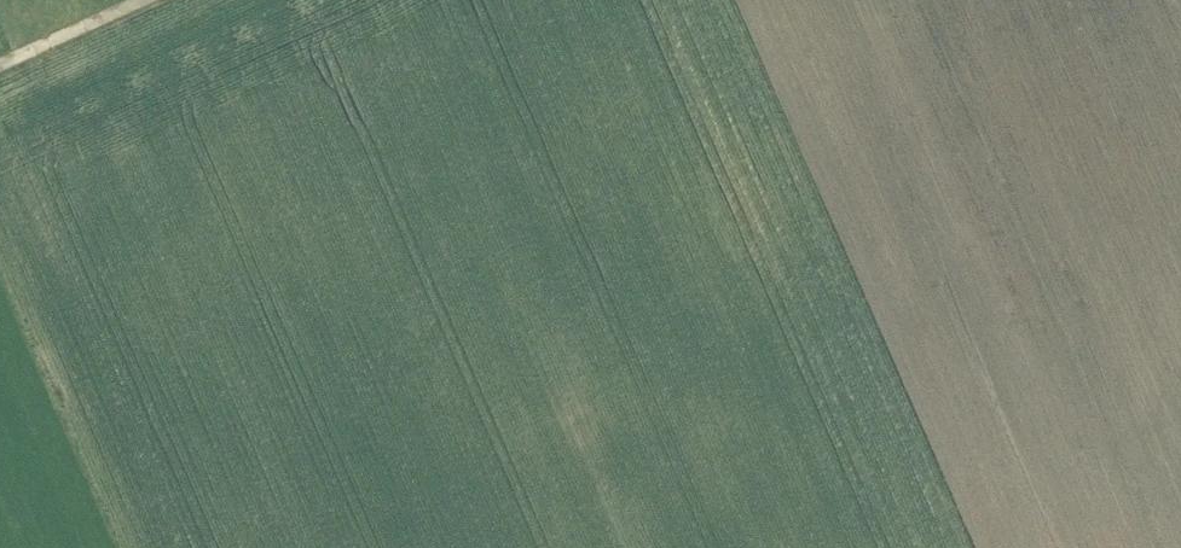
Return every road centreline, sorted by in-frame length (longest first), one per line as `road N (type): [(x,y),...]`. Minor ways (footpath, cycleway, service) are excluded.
road 1 (track): [(142,0),(0,64)]

